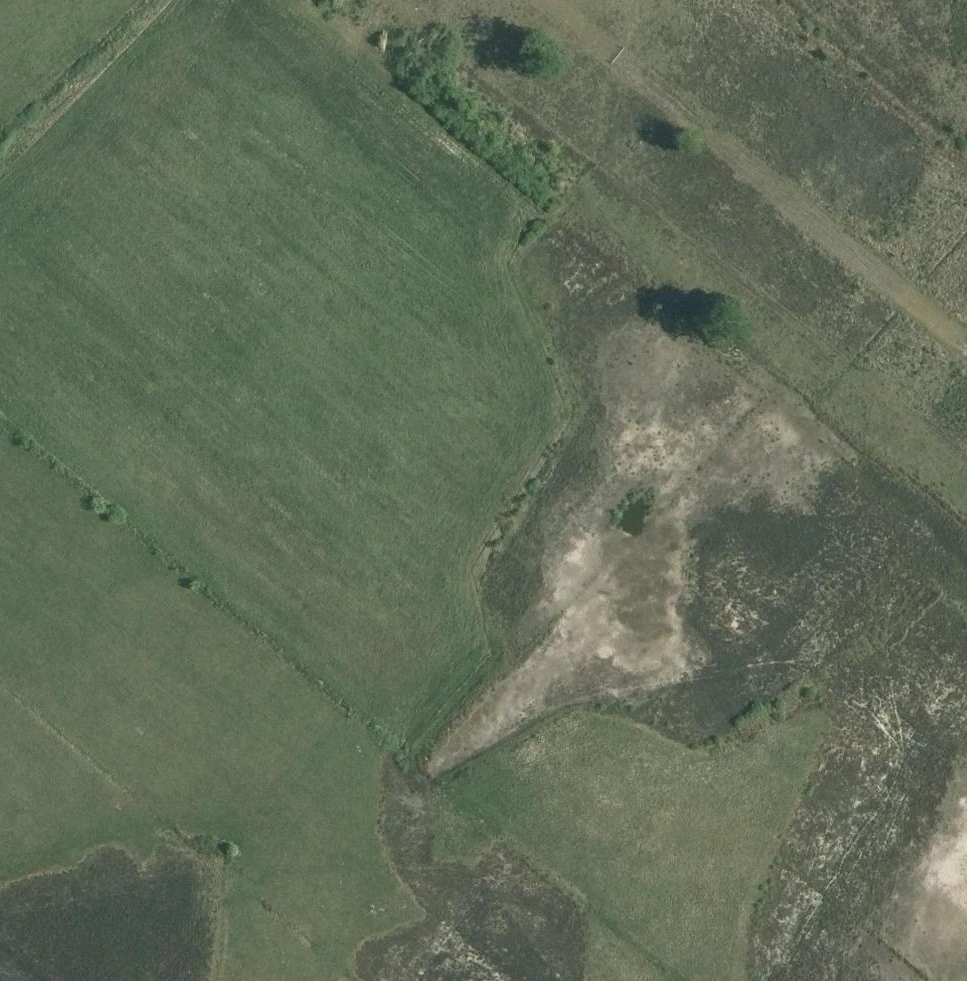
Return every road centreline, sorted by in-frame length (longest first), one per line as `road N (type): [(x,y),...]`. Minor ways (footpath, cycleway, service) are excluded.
road 1 (track): [(547,0),(966,343)]

